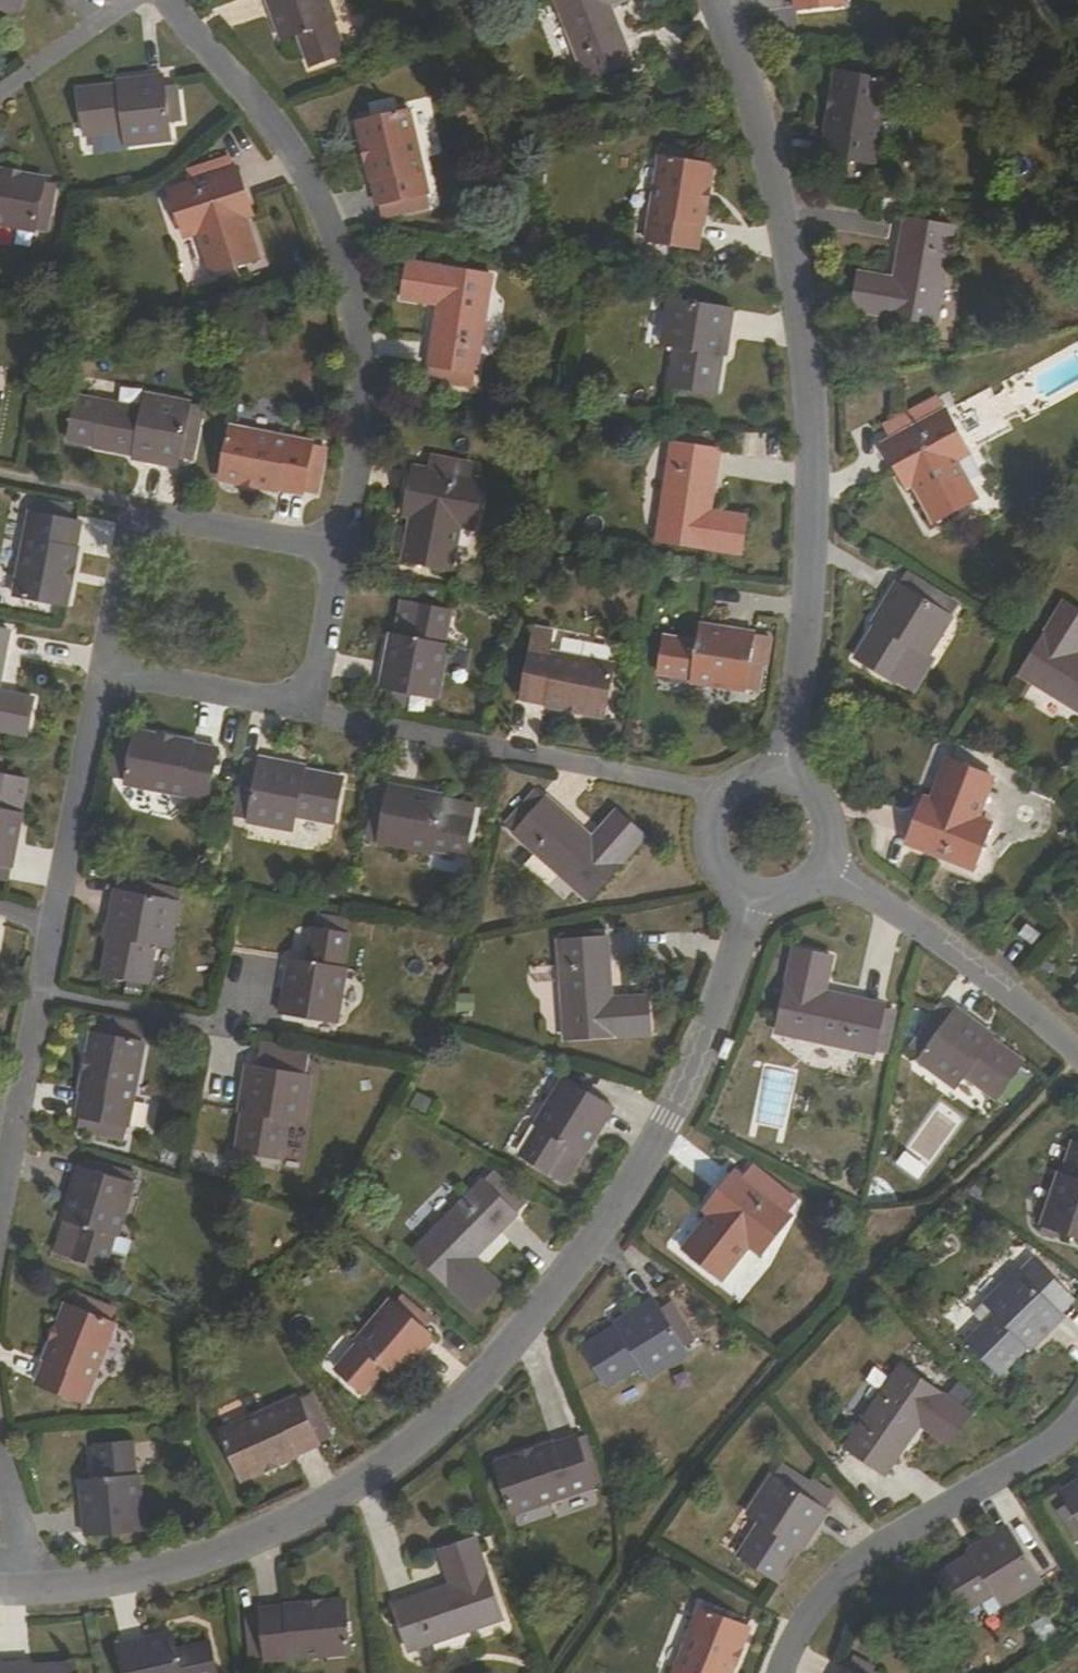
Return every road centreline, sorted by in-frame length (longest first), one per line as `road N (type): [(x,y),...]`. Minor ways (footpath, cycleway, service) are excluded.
road 1 (residential): [(754,895),(732,976),(692,1072),(621,1202),(510,1348),(432,1430),(346,1493),(228,1551),(120,1581),(14,1591)]
road 2 (residential): [(783,778),(804,652),(814,445),(767,144),(713,0)]
road 3 (residential): [(166,0),(305,175),(351,293),(362,431),(338,554)]
road 4 (residential): [(780,1672),(812,1613),(862,1558),(1077,1424)]
road 5 (residential): [(1077,1054),(965,960),(823,867)]
road 6 (residential): [(54,926),(104,669)]
road 7 (residential): [(483,744),(727,794)]
road 8 (residential): [(338,554),(132,515)]
road 9 (residential): [(104,669),(309,709)]
road 10 (residential): [(17,1121),(54,926)]
road 11 (residential): [(135,0),(0,97)]
road 12 (residential): [(309,709),(338,554)]
road 13 (residential): [(309,709),(463,741)]
road 14 (residential): [(132,515),(104,669)]
road 15 (residential): [(132,515),(0,485)]
road 16 (residential): [(14,1591),(16,1536),(0,1465)]
road 17 (residential): [(727,794),(710,843),(724,876),(754,895)]

